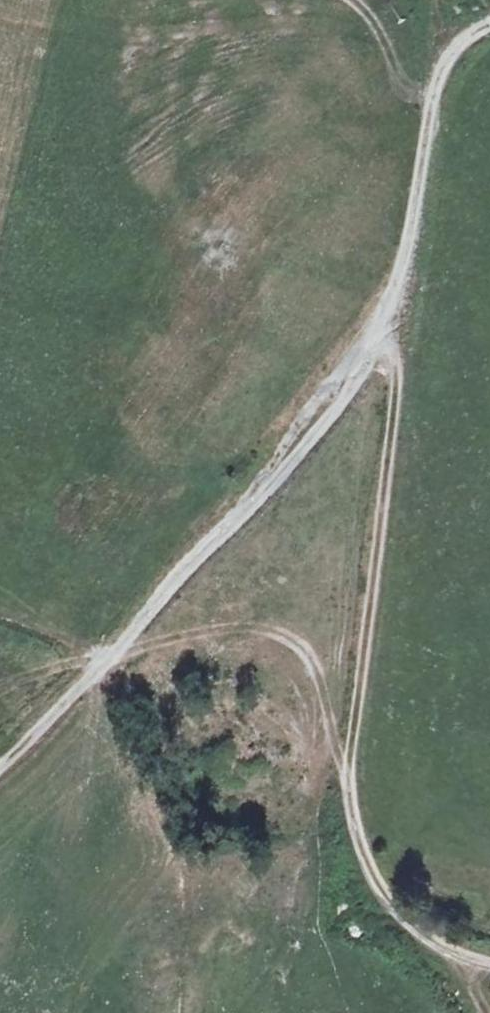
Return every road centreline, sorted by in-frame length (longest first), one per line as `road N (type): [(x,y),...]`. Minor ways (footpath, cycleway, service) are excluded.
road 1 (track): [(463,38),(429,115),(408,256),(388,319),(395,387),(346,792),(358,850),(387,907),(427,942),(489,965)]
road 2 (track): [(0,765),(343,400),(388,319)]
road 3 (track): [(346,792),(306,650),(269,629),(212,632),(106,655),(0,688)]

